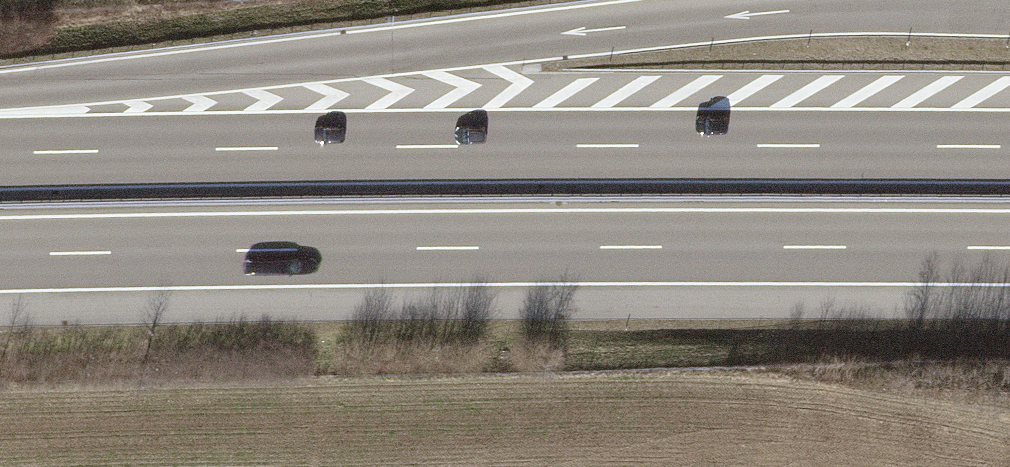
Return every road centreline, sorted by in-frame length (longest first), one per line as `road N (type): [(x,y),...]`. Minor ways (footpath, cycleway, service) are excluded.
road 1 (motorway): [(1009,148),(0,154)]
road 2 (motorway): [(0,255),(1009,249)]
road 3 (motorway): [(979,10),(715,17),(0,96)]

